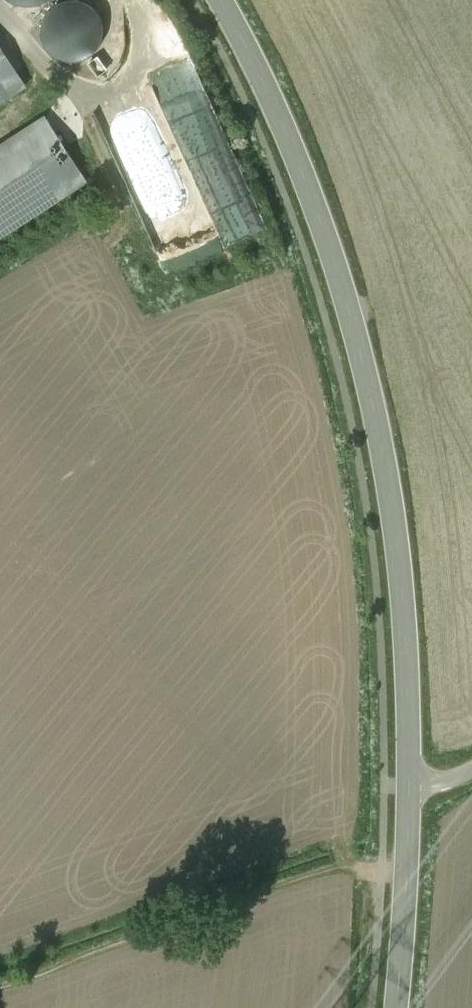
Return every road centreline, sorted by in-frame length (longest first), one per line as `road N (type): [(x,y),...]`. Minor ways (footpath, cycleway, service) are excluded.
road 1 (tertiary): [(410,787),(398,539),(366,369),(308,182),(223,0)]
road 2 (track): [(0,990),(343,865),(406,857)]
road 3 (tertiary): [(397,1007),(410,787)]

